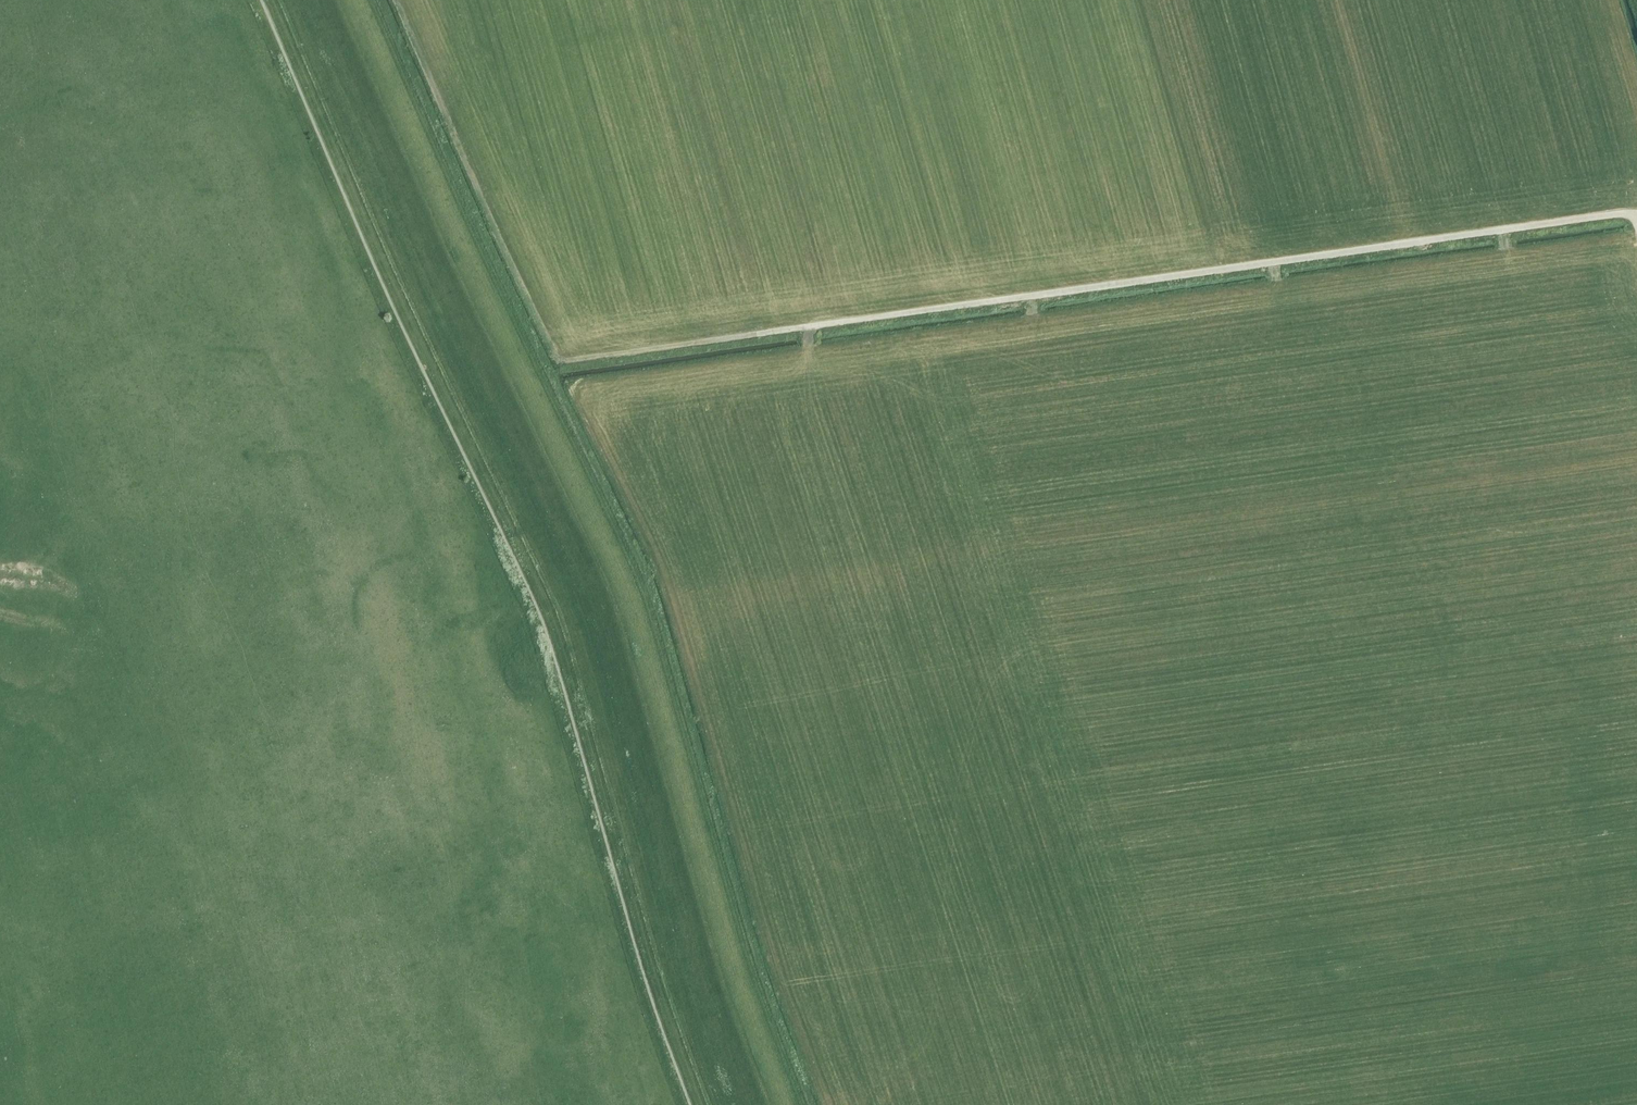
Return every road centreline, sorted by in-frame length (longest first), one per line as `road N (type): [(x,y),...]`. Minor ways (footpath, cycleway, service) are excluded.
road 1 (track): [(371,0),(647,600),(745,943),(803,1104)]
road 2 (track): [(696,343),(1636,213)]

